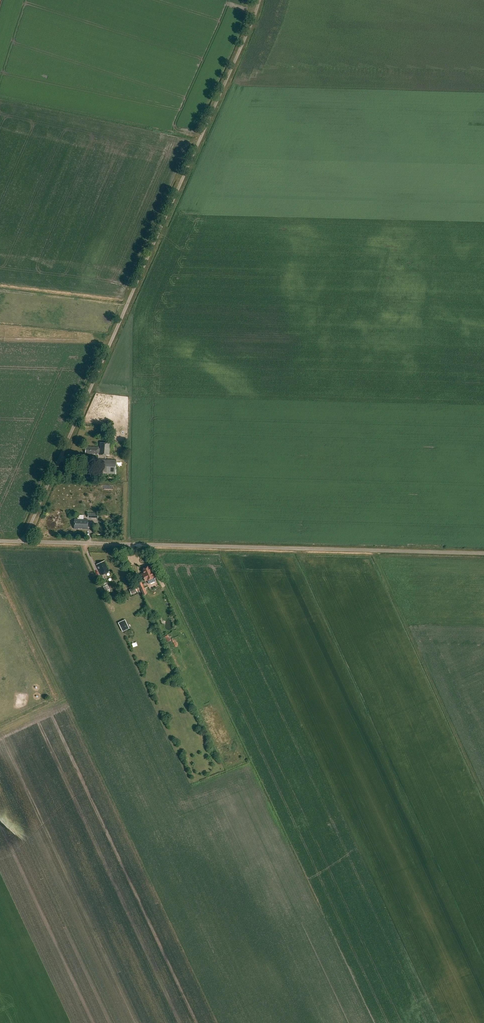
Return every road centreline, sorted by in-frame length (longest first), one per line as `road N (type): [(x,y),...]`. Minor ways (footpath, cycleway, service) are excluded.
road 1 (unclassified): [(22,541),(259,0)]
road 2 (unclassified): [(483,553),(22,541)]

